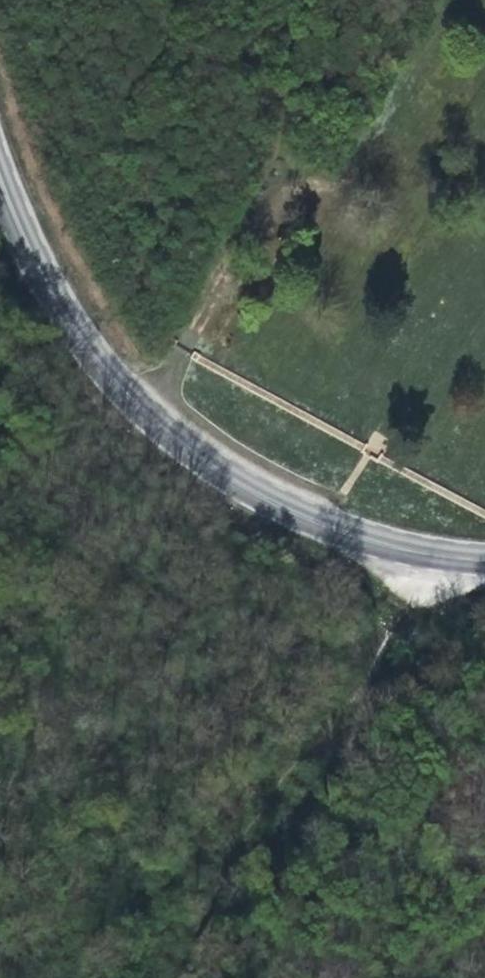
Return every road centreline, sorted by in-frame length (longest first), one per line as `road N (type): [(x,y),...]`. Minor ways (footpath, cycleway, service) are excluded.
road 1 (primary): [(0,157),(43,263),(91,351),(190,441),(282,502),(388,548),(484,563)]

